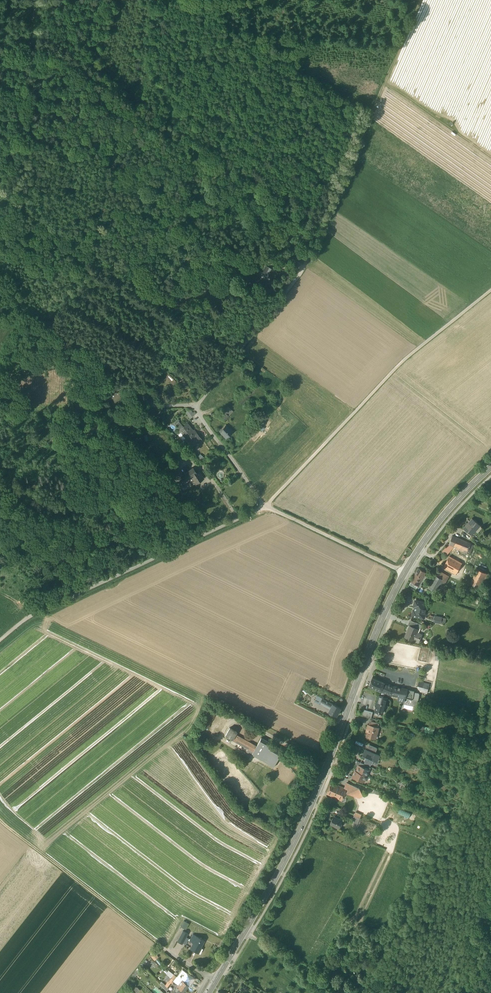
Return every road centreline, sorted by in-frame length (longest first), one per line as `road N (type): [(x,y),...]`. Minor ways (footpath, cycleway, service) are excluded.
road 1 (track): [(0,640),(28,617),(265,506),(403,361),(490,289)]
road 2 (secondary): [(216,980),(300,830),(405,573)]
road 3 (track): [(420,0),(302,271)]
road 4 (track): [(0,195),(244,346)]
road 5 (residential): [(196,405),(265,506),(405,573)]
road 6 (track): [(161,946),(0,820)]
road 7 (track): [(36,0),(22,114),(0,189)]
road 8 (residential): [(302,271),(196,405)]
road 9 (secondary): [(405,573),(435,526),(490,467)]
road 10 (track): [(384,84),(490,159)]

